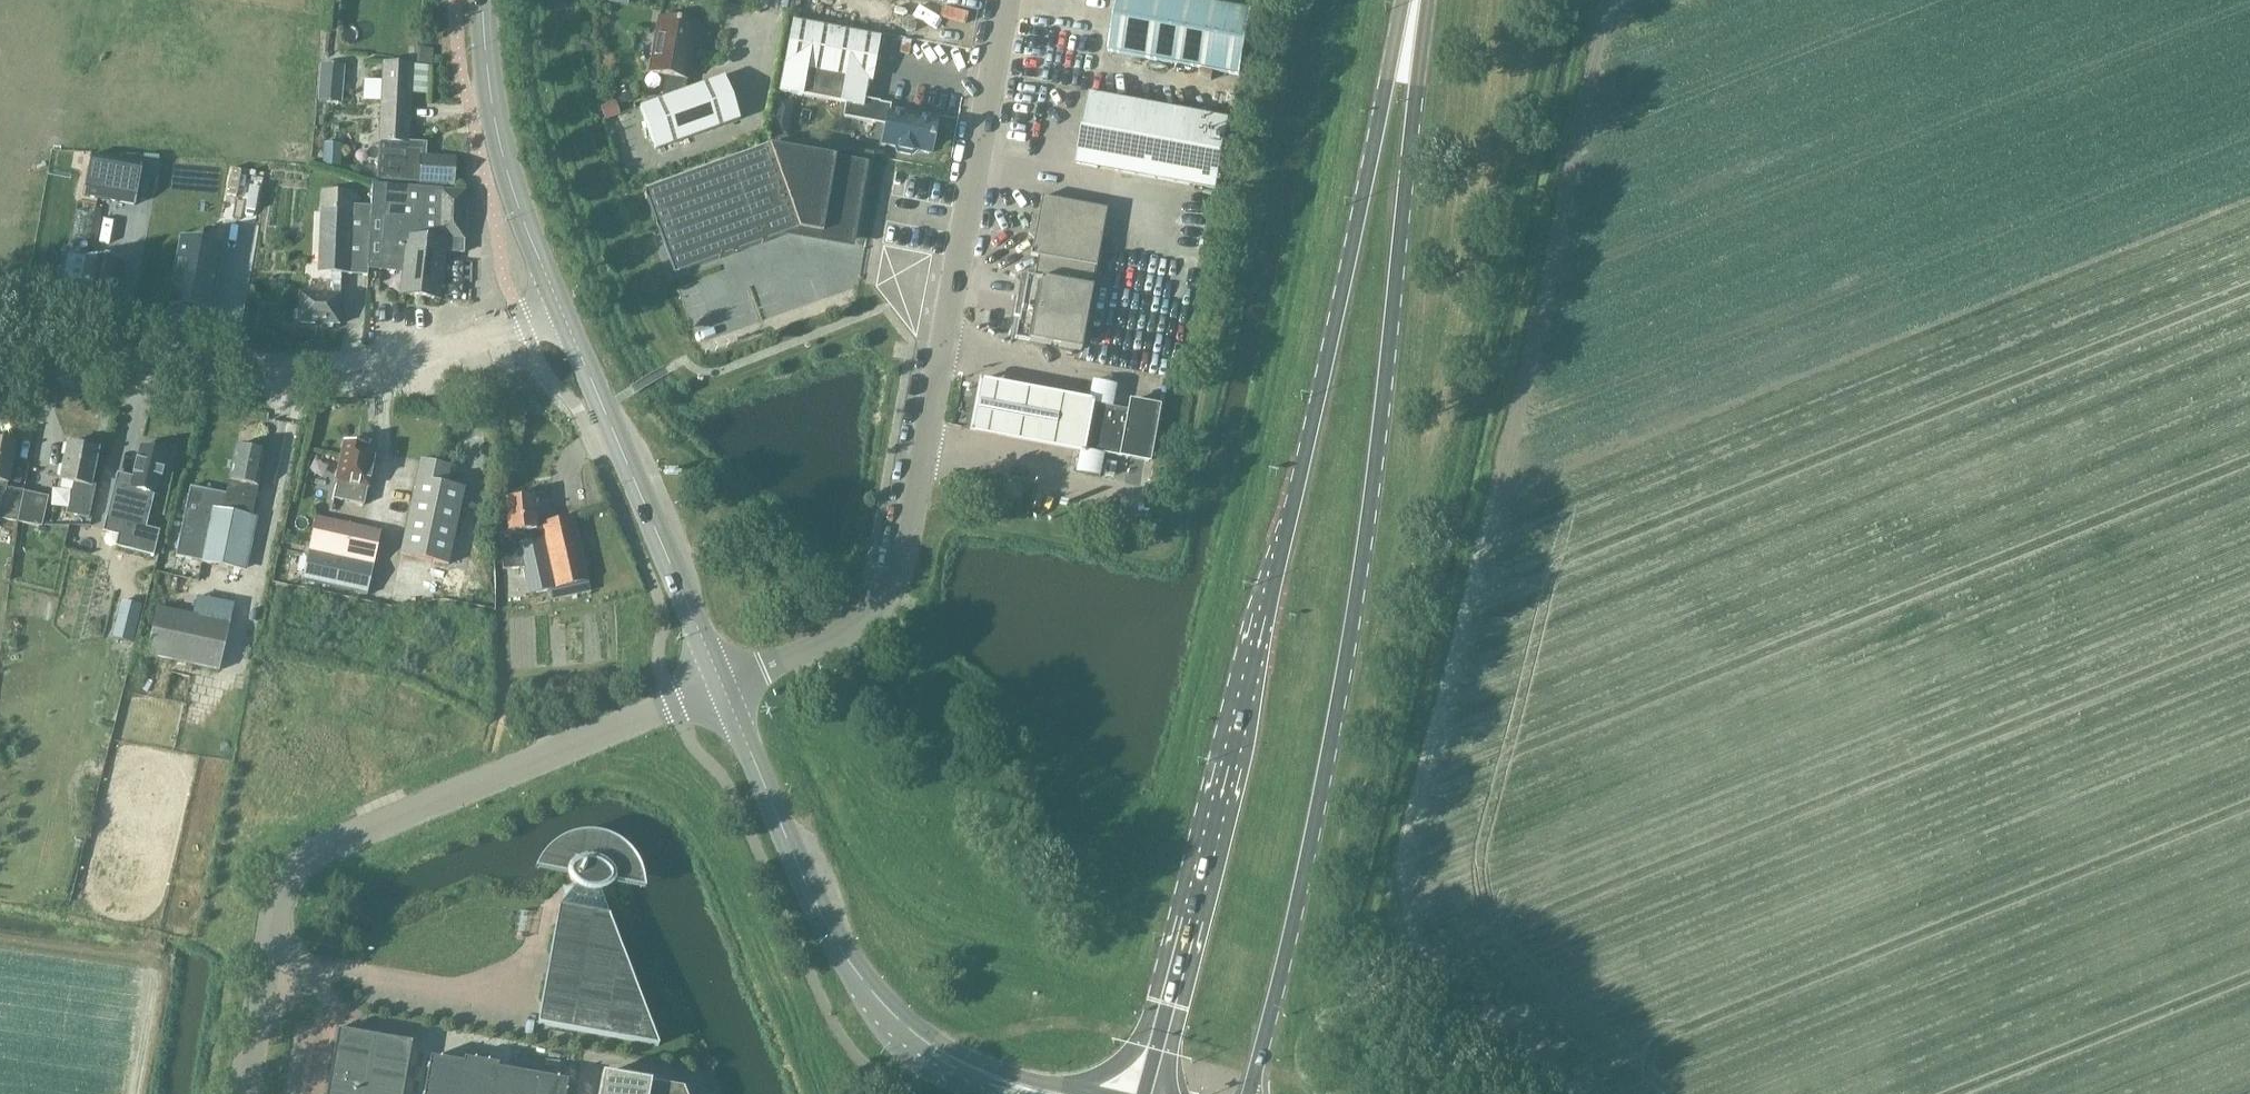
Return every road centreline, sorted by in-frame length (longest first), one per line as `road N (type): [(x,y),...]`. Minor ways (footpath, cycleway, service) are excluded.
road 1 (primary): [(1412,0),(1144,1093)]
road 2 (primary): [(1249,1093),(1340,695),(1400,262),(1419,0)]
road 3 (unclassified): [(721,682),(850,630),(896,578),(1005,0)]
road 4 (unclassified): [(244,1093),(275,914),(292,877),(315,854),(721,682)]
road 5 (tertiary): [(1034,1093),(934,1053),(875,999),(824,921),(721,682)]
road 6 (tertiary): [(721,682),(560,311)]
road 7 (tertiary): [(246,373),(391,364),(560,311)]
road 8 (tertiary): [(560,311),(524,223),(496,109),(483,0)]
road 9 (tertiary): [(246,373),(0,375)]

